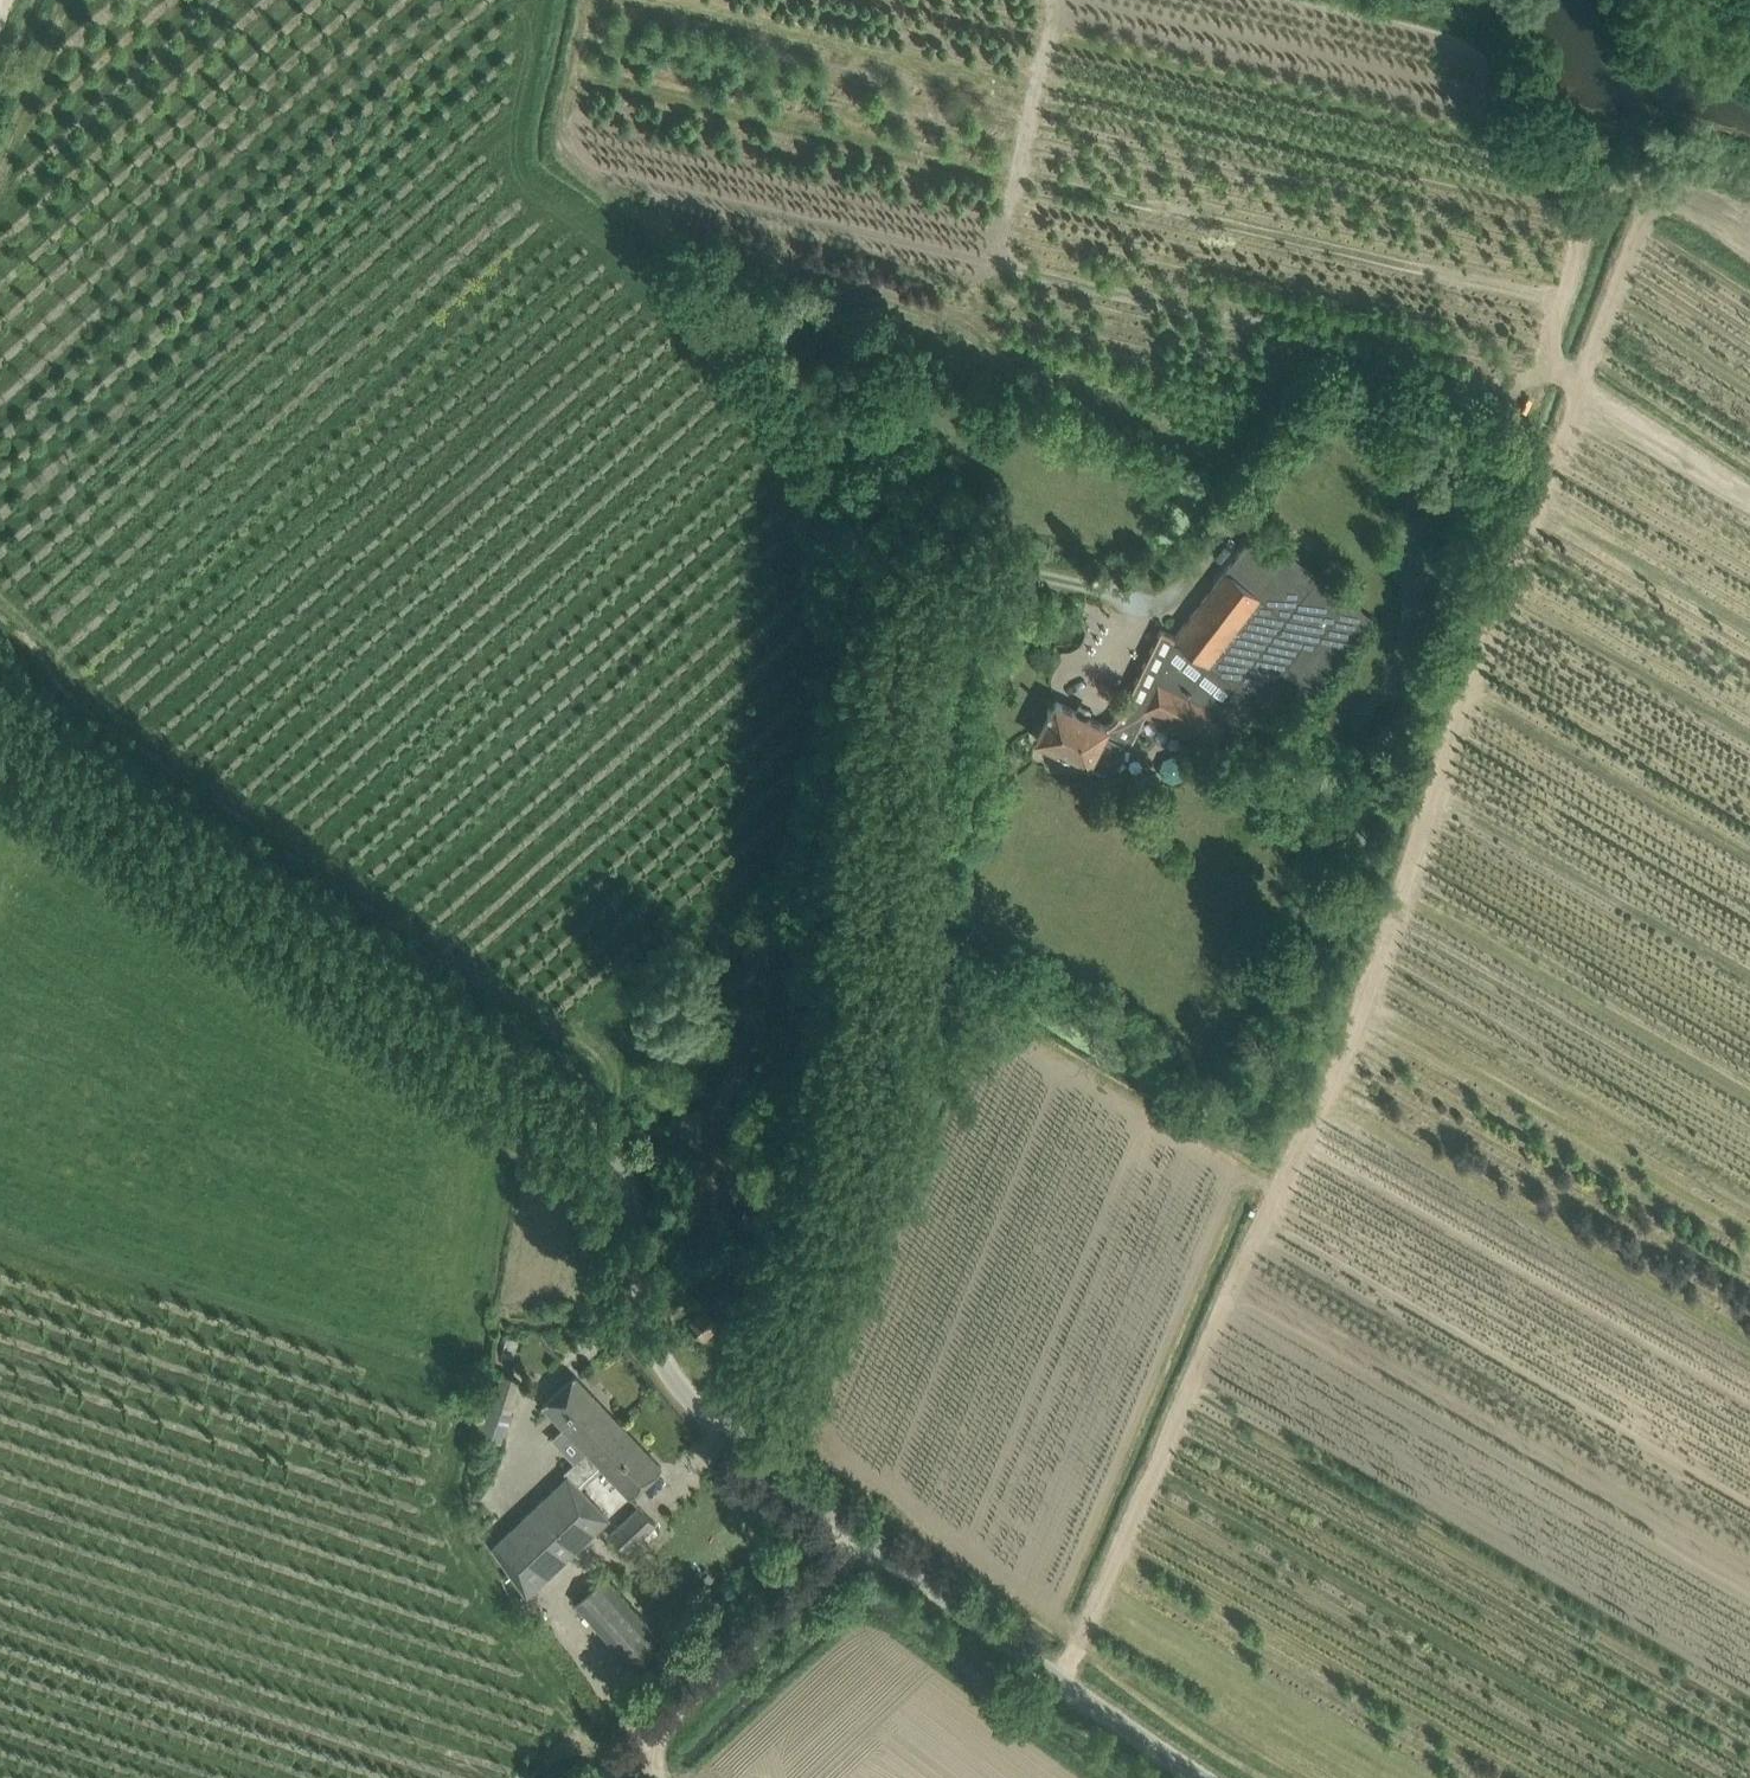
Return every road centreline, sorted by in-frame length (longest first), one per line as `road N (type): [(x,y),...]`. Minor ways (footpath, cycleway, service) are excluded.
road 1 (track): [(1061,1681),(1352,1014),(1440,746),(1579,382),(1557,356),(1609,193),(1537,150),(1489,84),(1502,0)]
road 2 (unclassified): [(862,1533),(668,1383),(646,1348),(630,1190),(613,1148),(587,1121),(0,708)]
road 3 (unclassified): [(1199,1777),(862,1533)]
road 4 (track): [(1052,0),(982,363)]
road 5 (unclassified): [(608,1777),(862,1533)]
road 6 (track): [(1579,382),(1749,492)]

